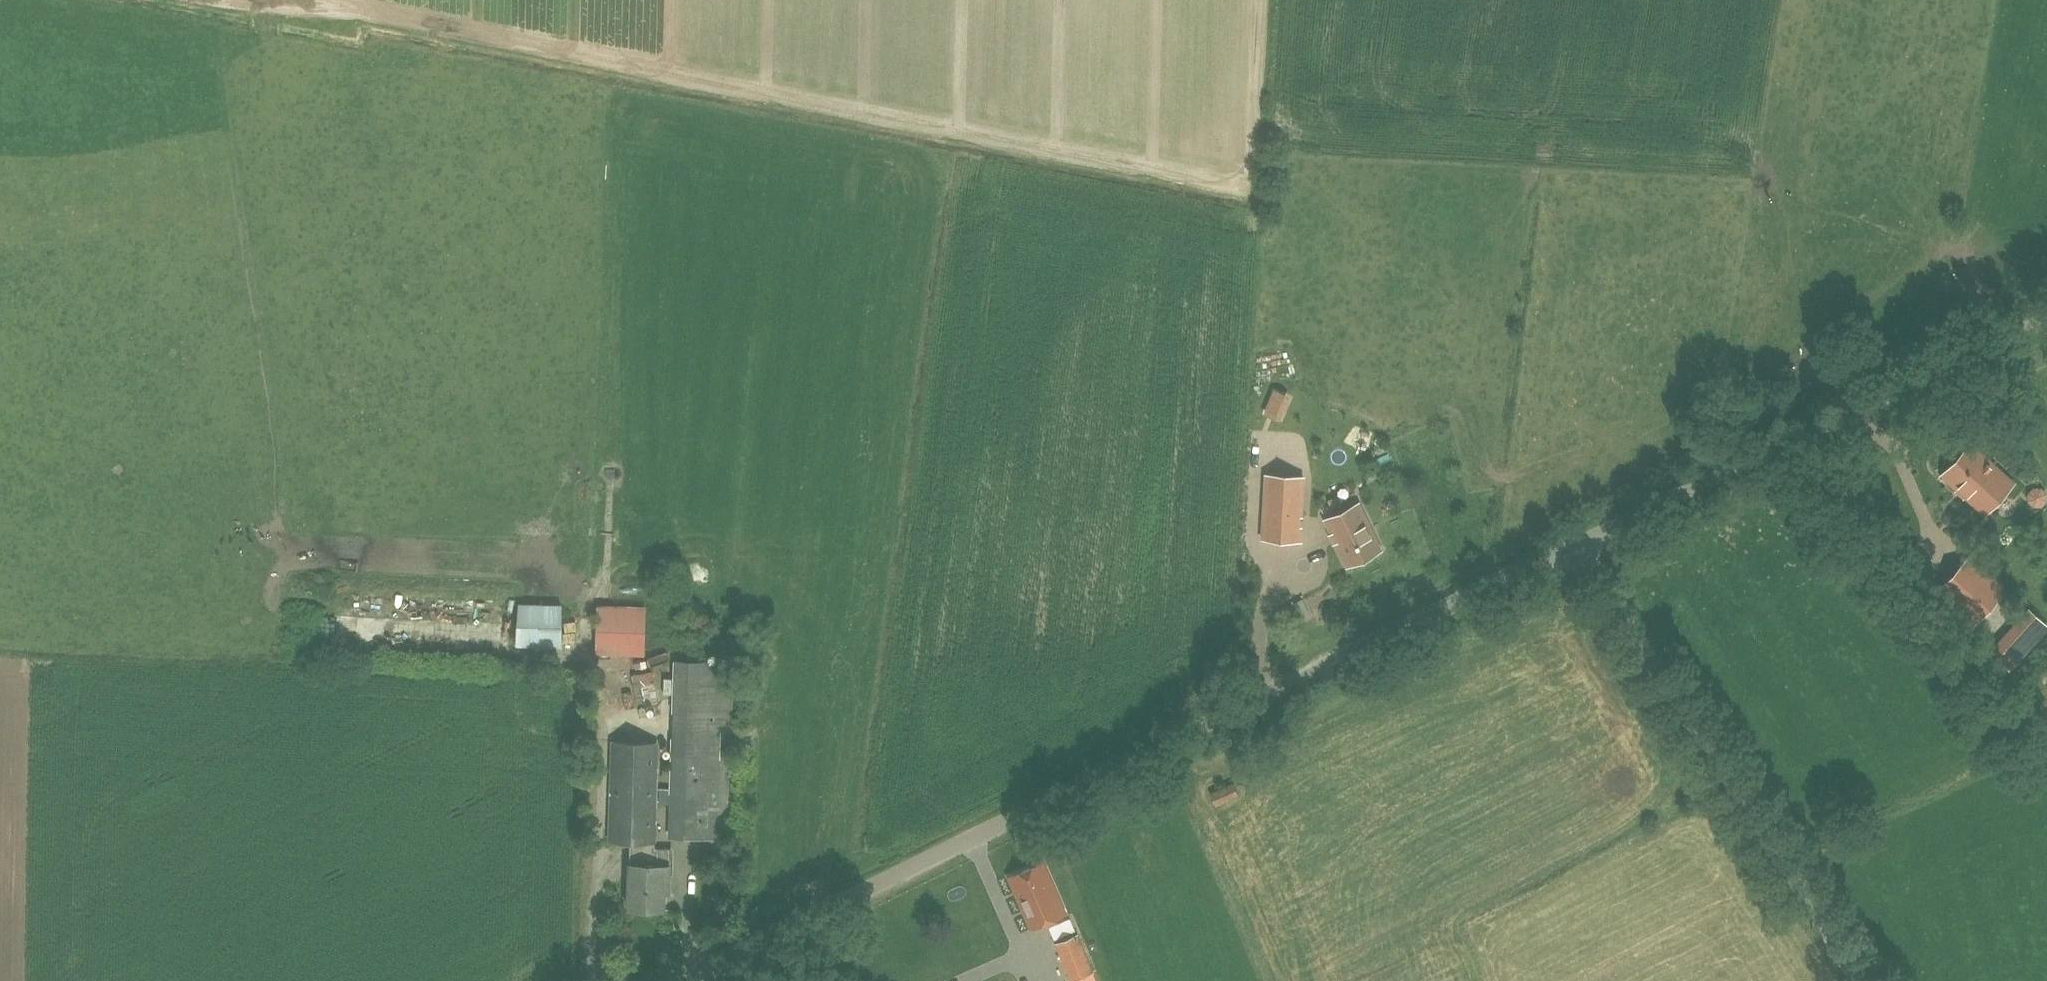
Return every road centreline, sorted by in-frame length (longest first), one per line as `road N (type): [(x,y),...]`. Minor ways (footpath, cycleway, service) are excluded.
road 1 (track): [(1260,0),(1244,168),(1228,182),(1207,185),(235,0)]
road 2 (unclassified): [(678,980),(1576,545)]
road 3 (unclassified): [(1576,545),(2046,317)]
road 4 (unclassified): [(1862,980),(1576,545)]

